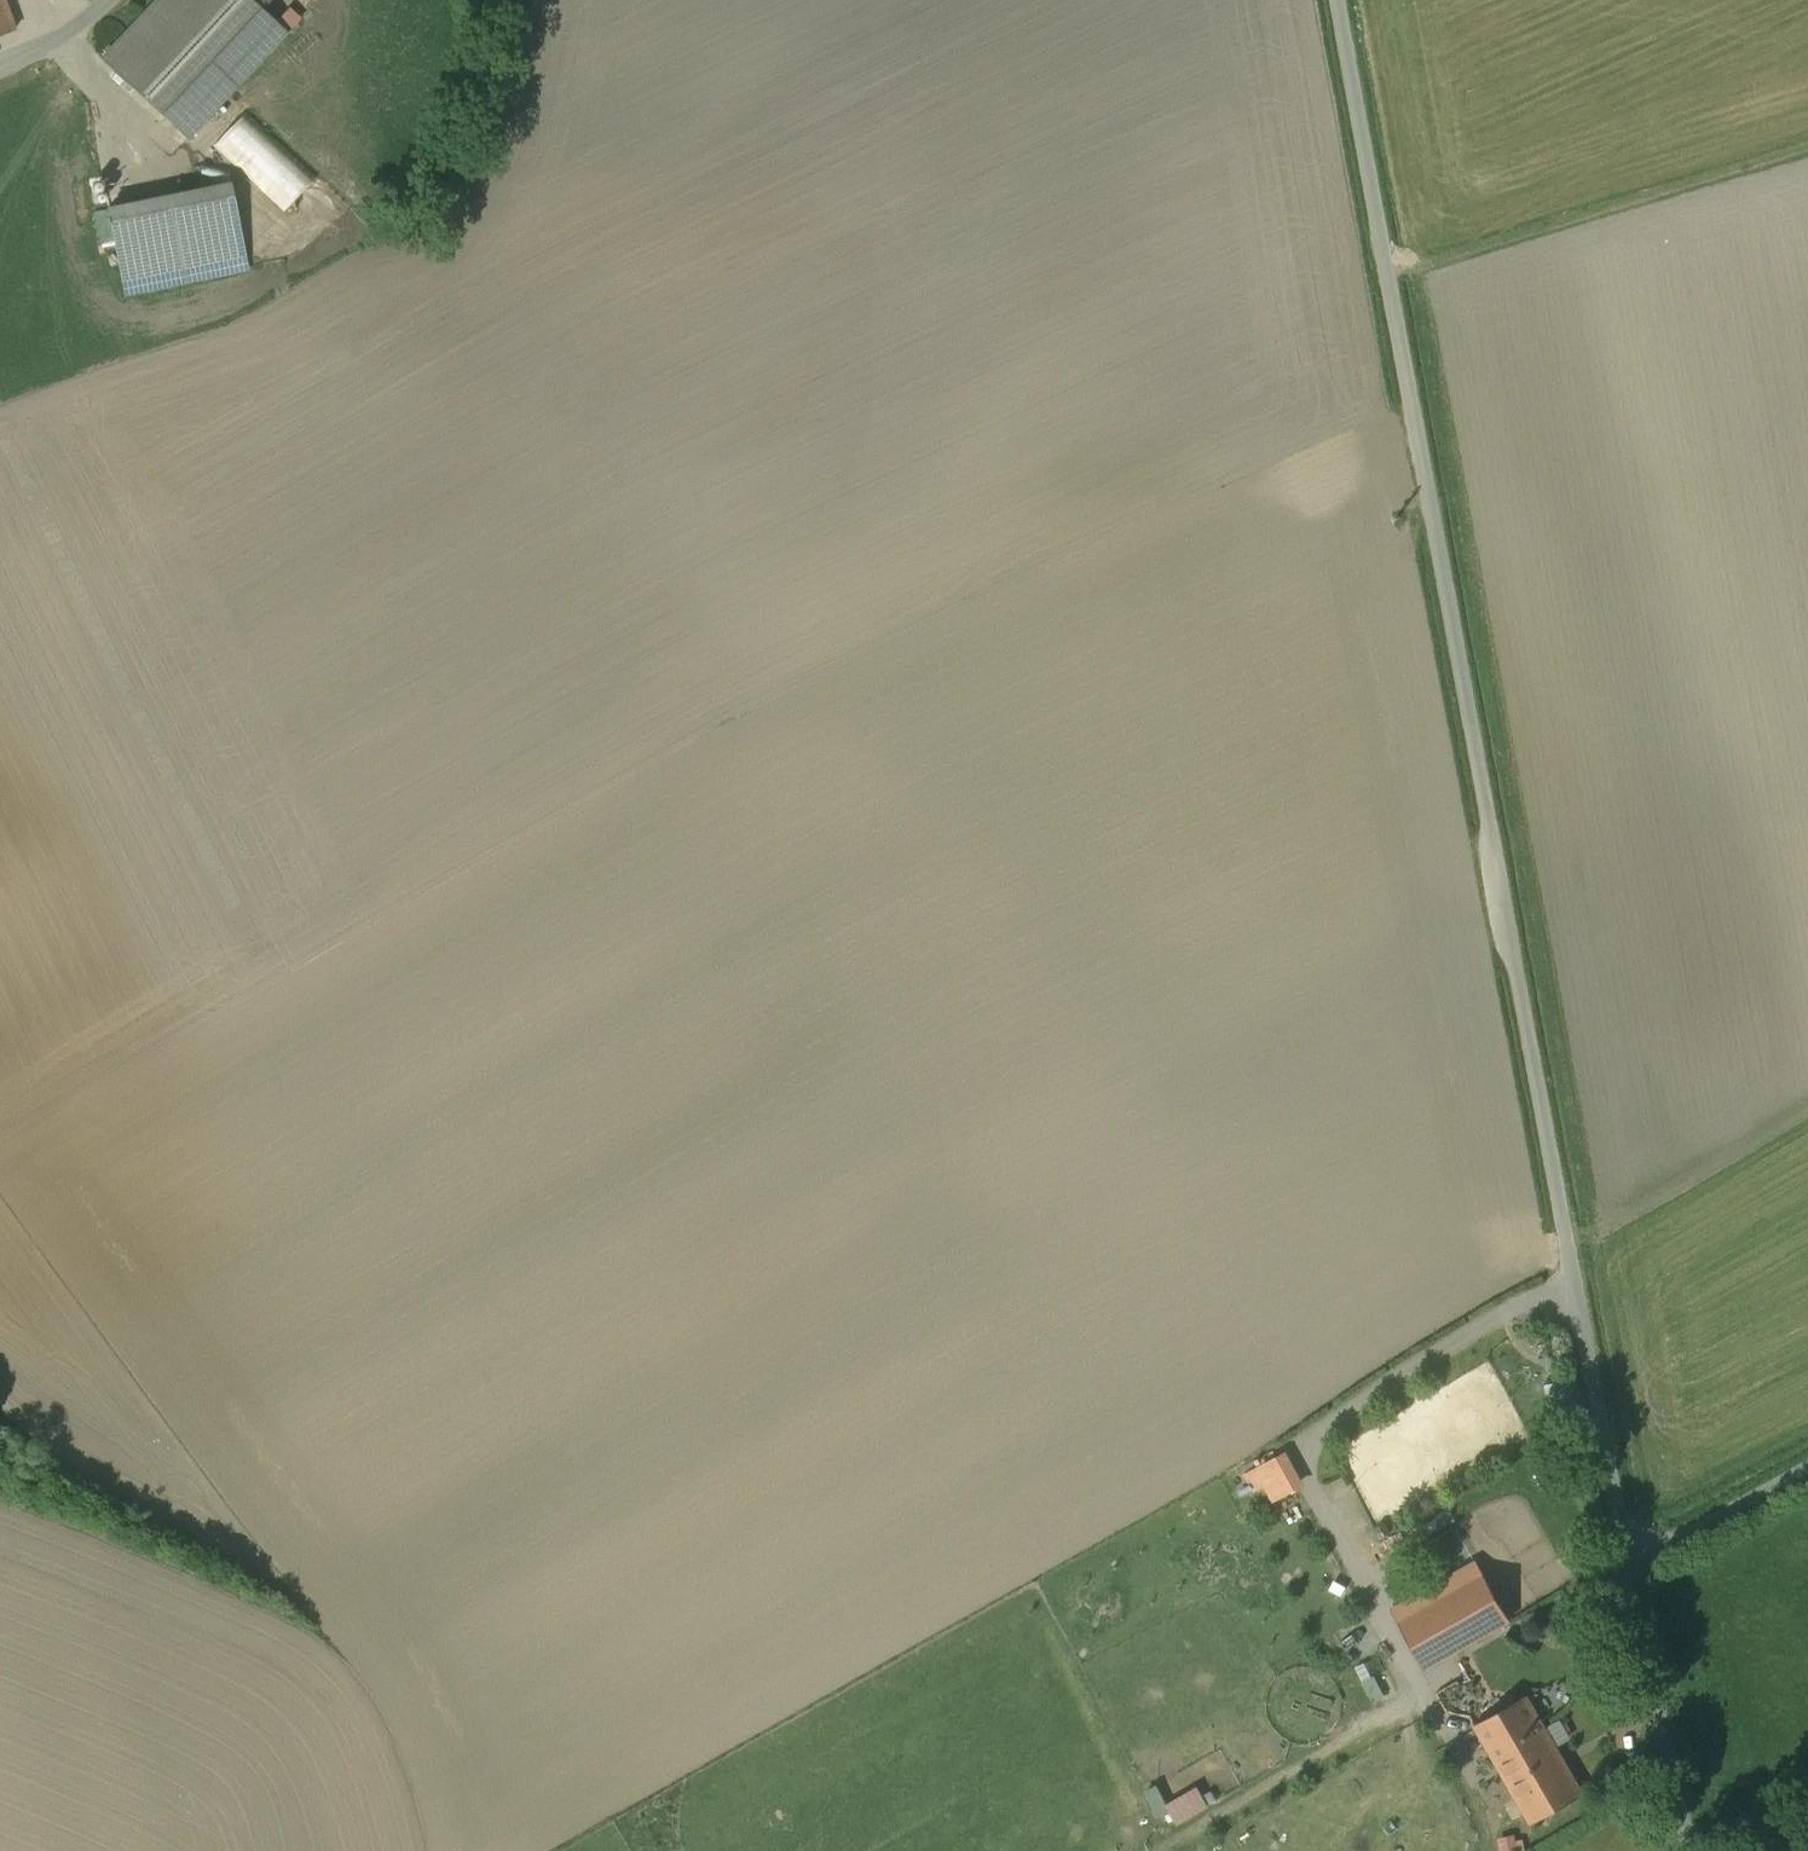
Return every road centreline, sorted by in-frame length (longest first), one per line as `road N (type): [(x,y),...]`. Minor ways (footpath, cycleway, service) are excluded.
road 1 (unclassified): [(1625,1561),(1340,0)]
road 2 (unclassified): [(1685,1850),(1625,1561)]
road 3 (unclassified): [(1807,1462),(1625,1561)]
road 4 (unclassified): [(109,0),(0,71)]

